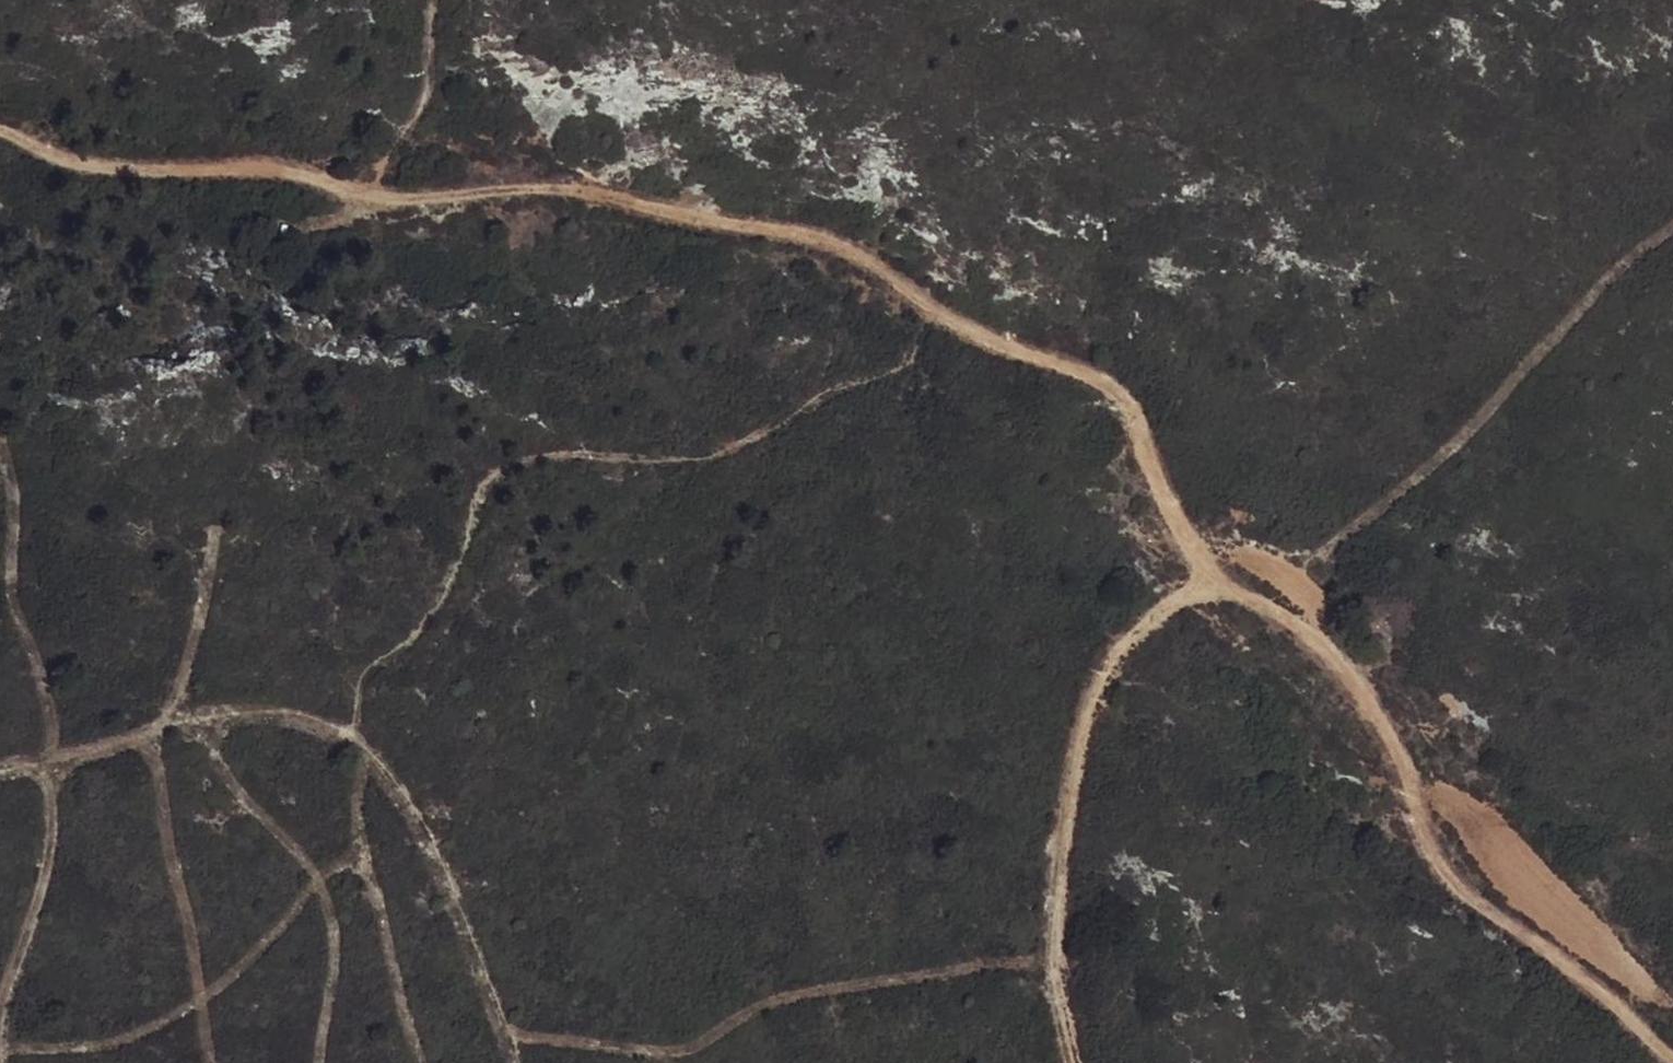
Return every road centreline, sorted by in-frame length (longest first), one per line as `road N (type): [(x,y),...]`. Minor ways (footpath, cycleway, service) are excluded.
road 1 (track): [(0,134),(52,156),(269,158),(309,171),(360,212),(381,218),(467,215),(544,170),(680,215),(839,232),(879,254),(944,314),(1117,384),(1225,575),(1188,591),(1133,640),(1092,724),(1057,905),(1056,971),(1078,1062)]
road 2 (track): [(1225,575),(1333,636),(1404,741),(1430,832),(1463,885),(1672,1056)]

